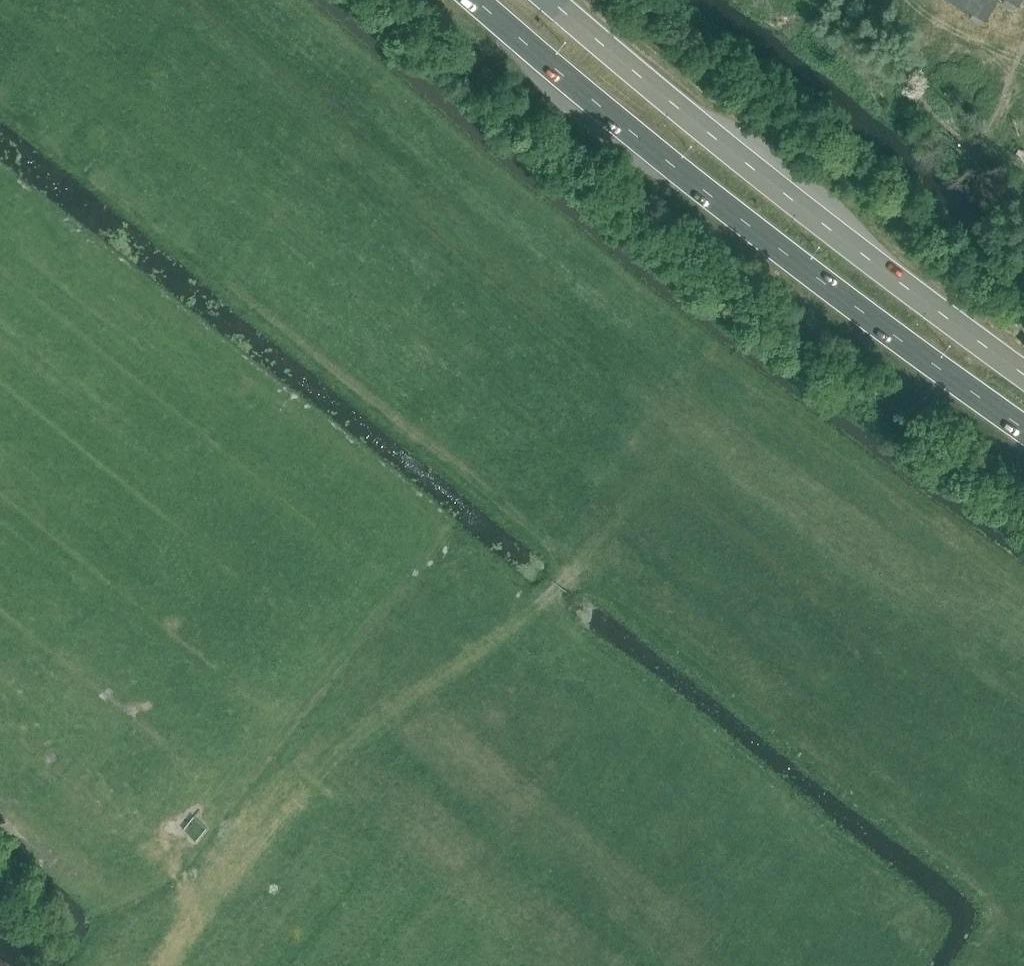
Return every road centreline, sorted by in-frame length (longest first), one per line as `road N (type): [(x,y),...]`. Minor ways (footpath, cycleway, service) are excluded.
road 1 (trunk): [(476,0),(814,281),(1023,429)]
road 2 (trunk): [(1023,373),(550,0)]

